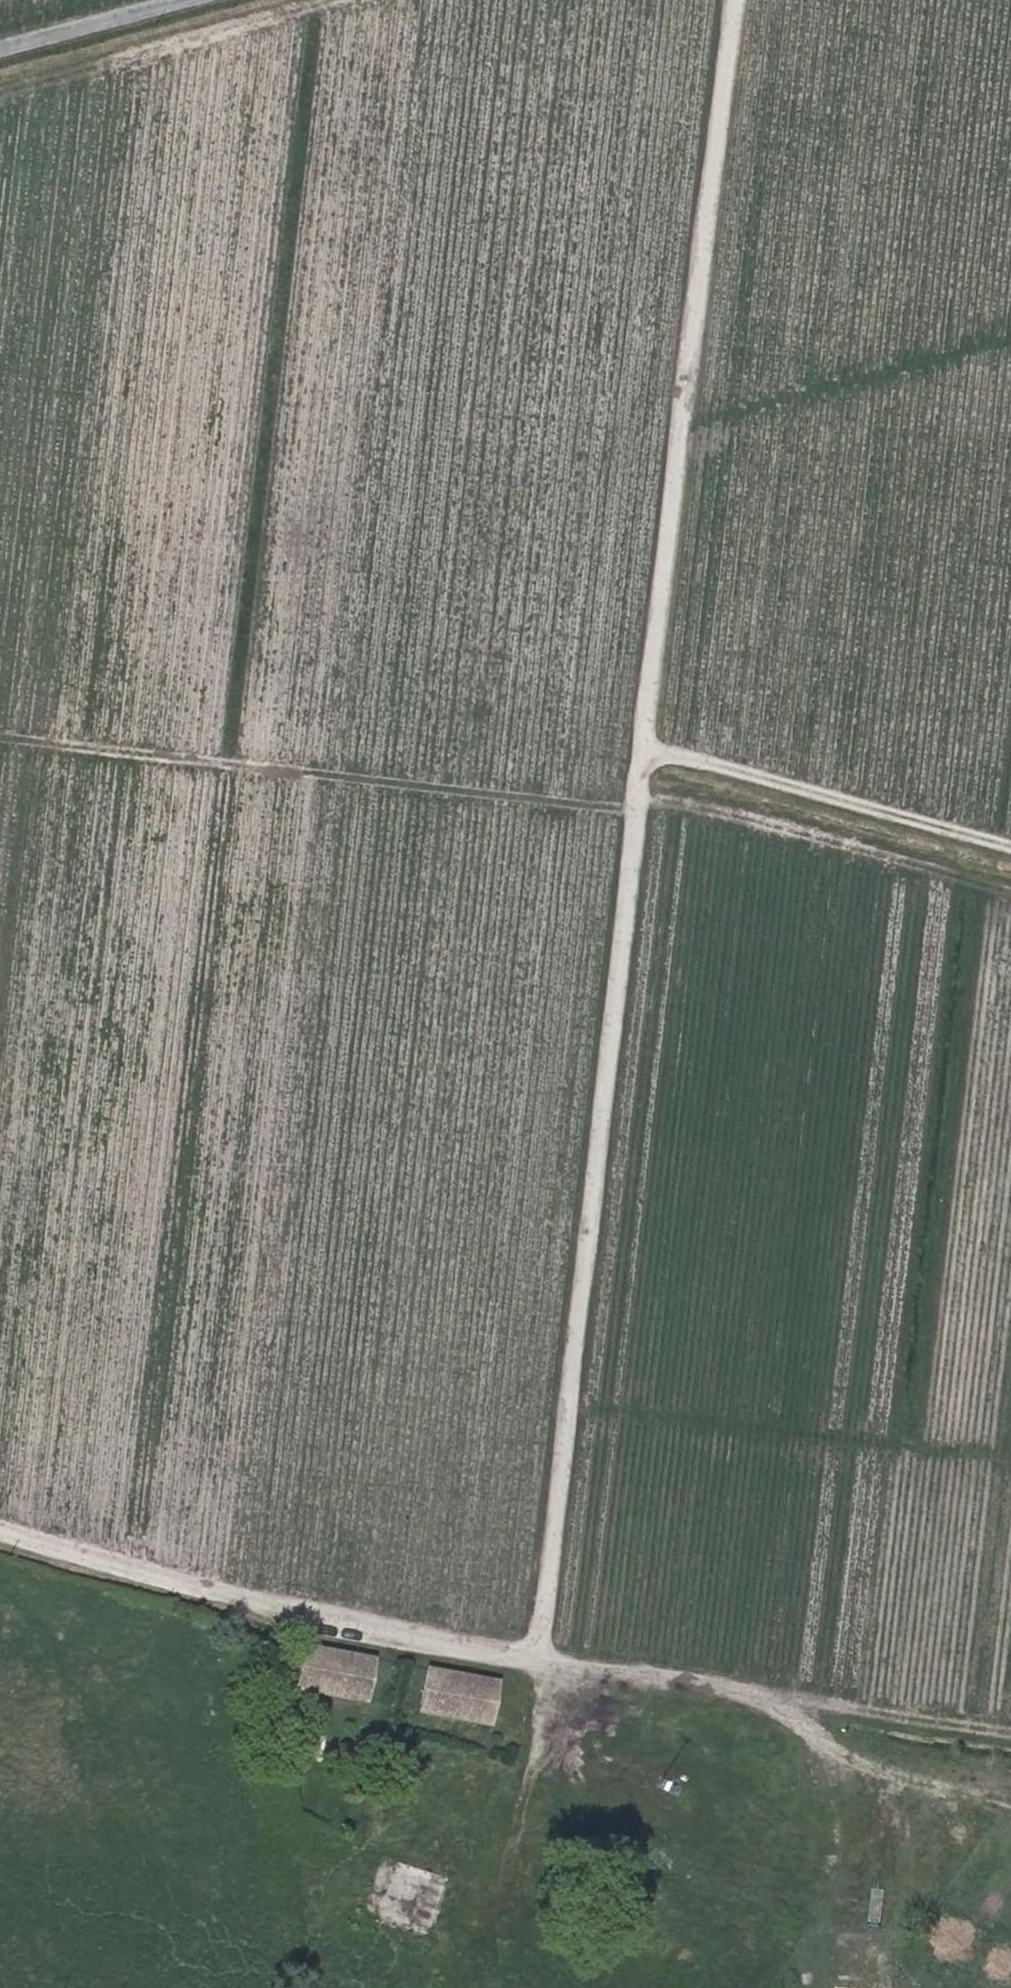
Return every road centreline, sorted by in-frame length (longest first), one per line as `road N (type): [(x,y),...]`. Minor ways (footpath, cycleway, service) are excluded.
road 1 (track): [(541,1662),(717,1688),(827,1748),(1010,1806)]
road 2 (unclassified): [(0,28),(117,0)]

